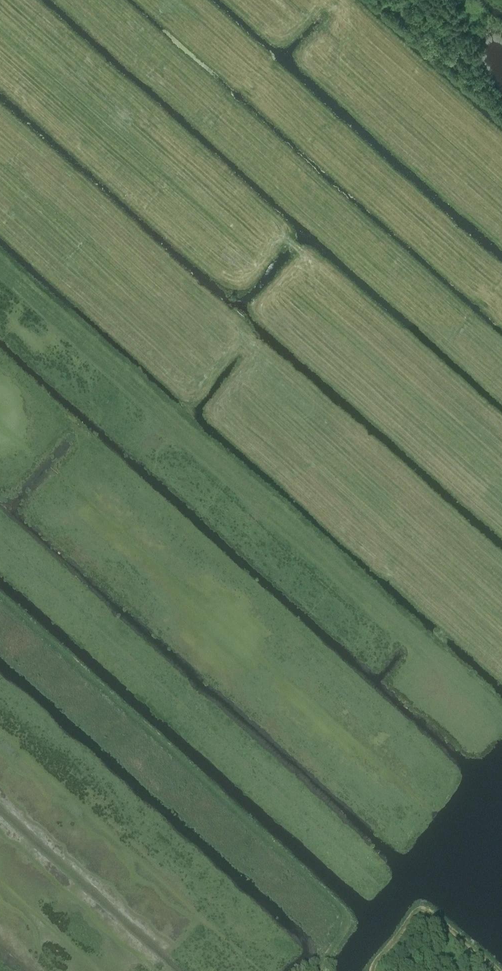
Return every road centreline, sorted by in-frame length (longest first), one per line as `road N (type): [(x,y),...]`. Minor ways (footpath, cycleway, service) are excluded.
road 1 (track): [(318,970),(347,924),(342,909),(0,597)]

